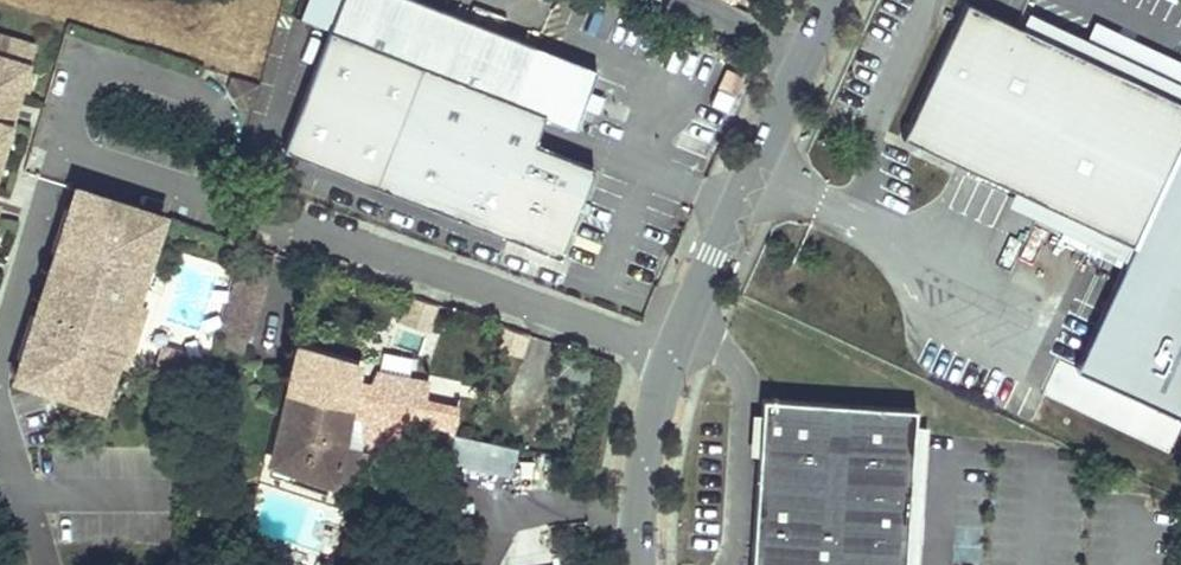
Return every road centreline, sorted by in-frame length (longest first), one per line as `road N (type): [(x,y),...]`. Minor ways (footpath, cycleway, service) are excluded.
road 1 (unclassified): [(830,0),(667,346),(641,431),(637,564)]

